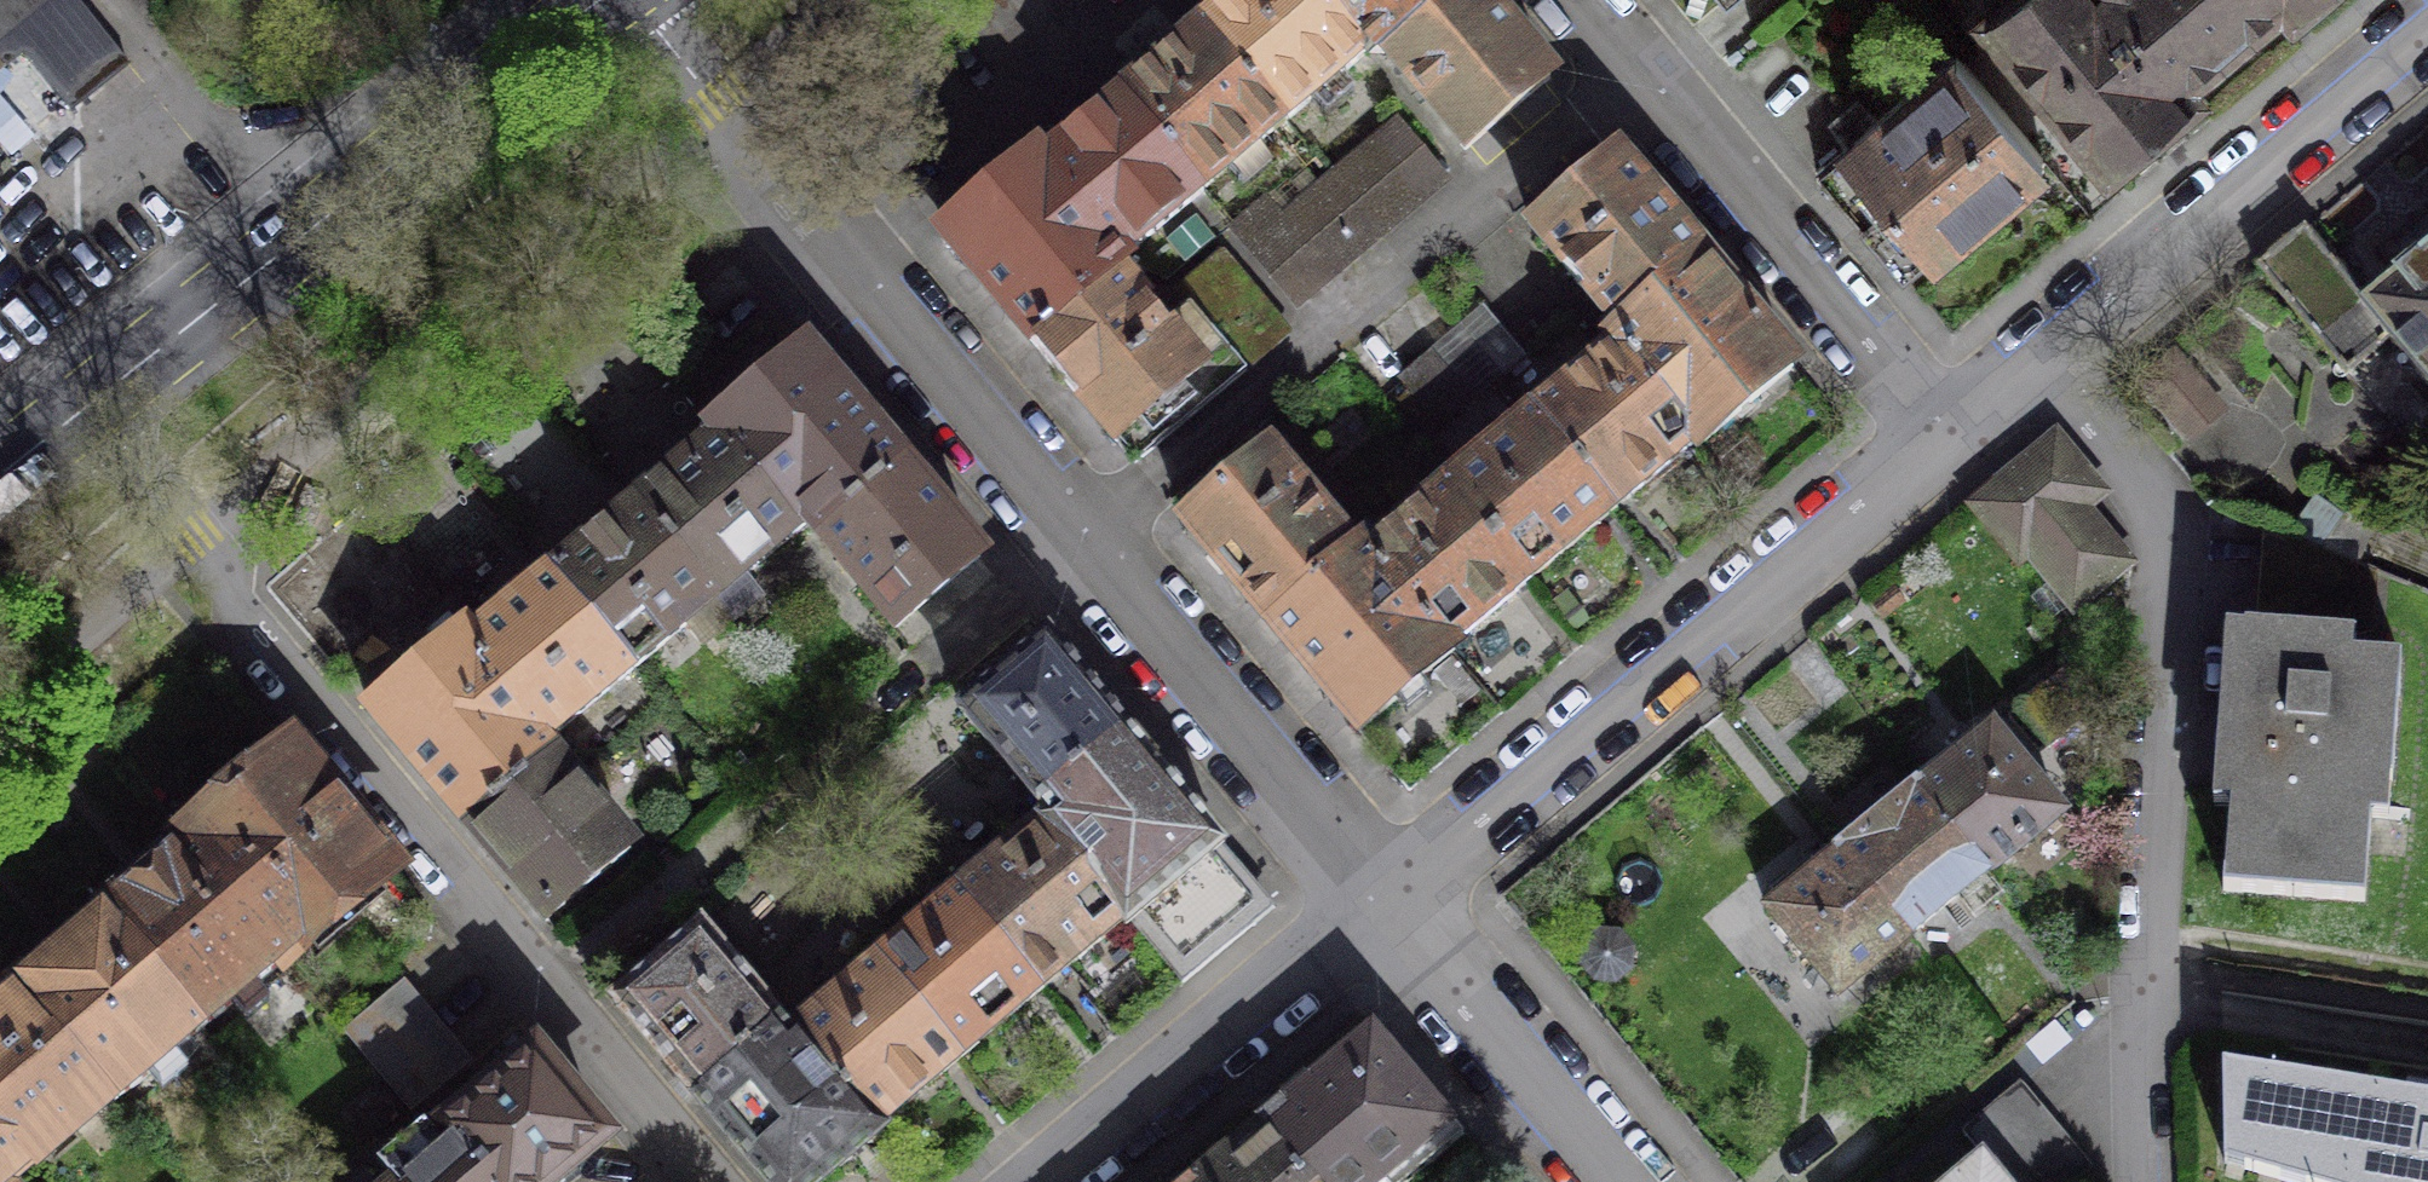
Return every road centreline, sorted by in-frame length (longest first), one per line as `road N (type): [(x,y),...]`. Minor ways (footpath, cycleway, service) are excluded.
road 1 (residential): [(1393,890),(650,0)]
road 2 (residential): [(82,401),(717,1181)]
road 3 (residential): [(2149,1181),(2165,514),(2151,485),(2047,361)]
road 4 (residential): [(1393,890),(1950,440)]
road 5 (primary): [(578,0),(82,401)]
road 6 (residential): [(1583,0),(1950,440)]
road 7 (residential): [(2047,361),(2427,37)]
road 8 (residential): [(1049,1181),(1393,890)]
road 9 (residential): [(1632,1181),(1393,890)]
road 10 (residential): [(1950,440),(2047,361)]

